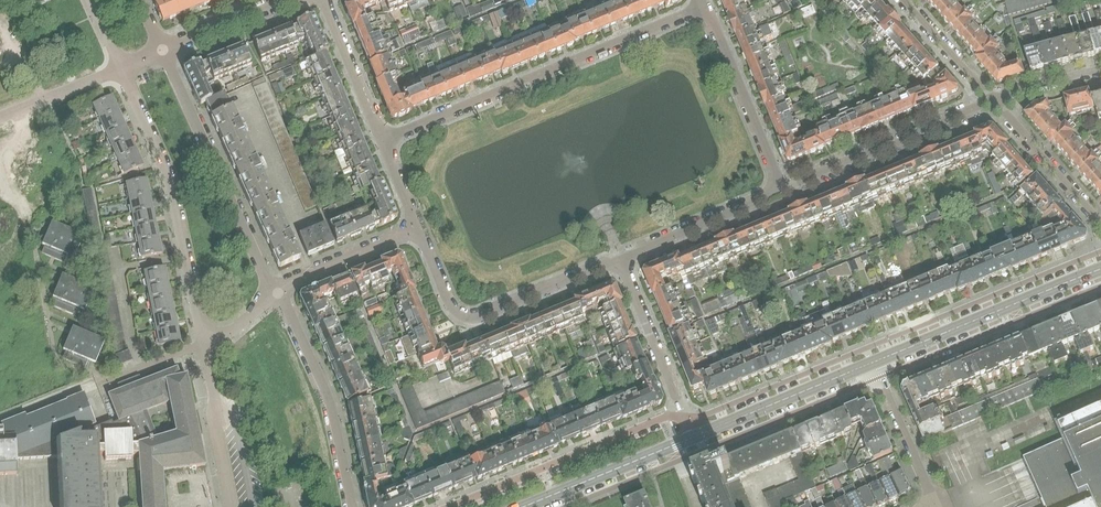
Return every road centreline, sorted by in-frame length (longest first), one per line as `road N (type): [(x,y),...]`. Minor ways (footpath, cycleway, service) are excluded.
road 1 (residential): [(705,6),(384,141)]
road 2 (residential): [(121,69),(170,183),(204,346)]
road 3 (residential): [(418,228),(448,304),(469,318),(623,262)]
road 4 (residential): [(272,290),(163,51)]
road 5 (residential): [(682,410),(447,506)]
road 6 (secondary): [(872,364),(1100,269)]
road 7 (residential): [(993,100),(778,190)]
road 8 (residential): [(351,506),(325,391),(272,290)]
road 9 (residential): [(778,190),(705,6)]
road 10 (secondary): [(694,437),(872,364)]
road 11 (secondary): [(525,506),(694,437)]
road 12 (residential): [(623,262),(778,190)]
road 13 (residential): [(234,506),(204,346)]
road 14 (residential): [(1100,222),(993,100)]
road 15 (residential): [(623,262),(682,410)]
road 16 (residential): [(272,290),(418,228)]
road 17 (residential): [(322,0),(384,141)]
road 18 (residential): [(935,504),(872,364)]
road 19 (residential): [(163,51),(288,0)]
road 20 (residential): [(906,0),(993,100)]
road 21 (residential): [(0,119),(121,69)]

